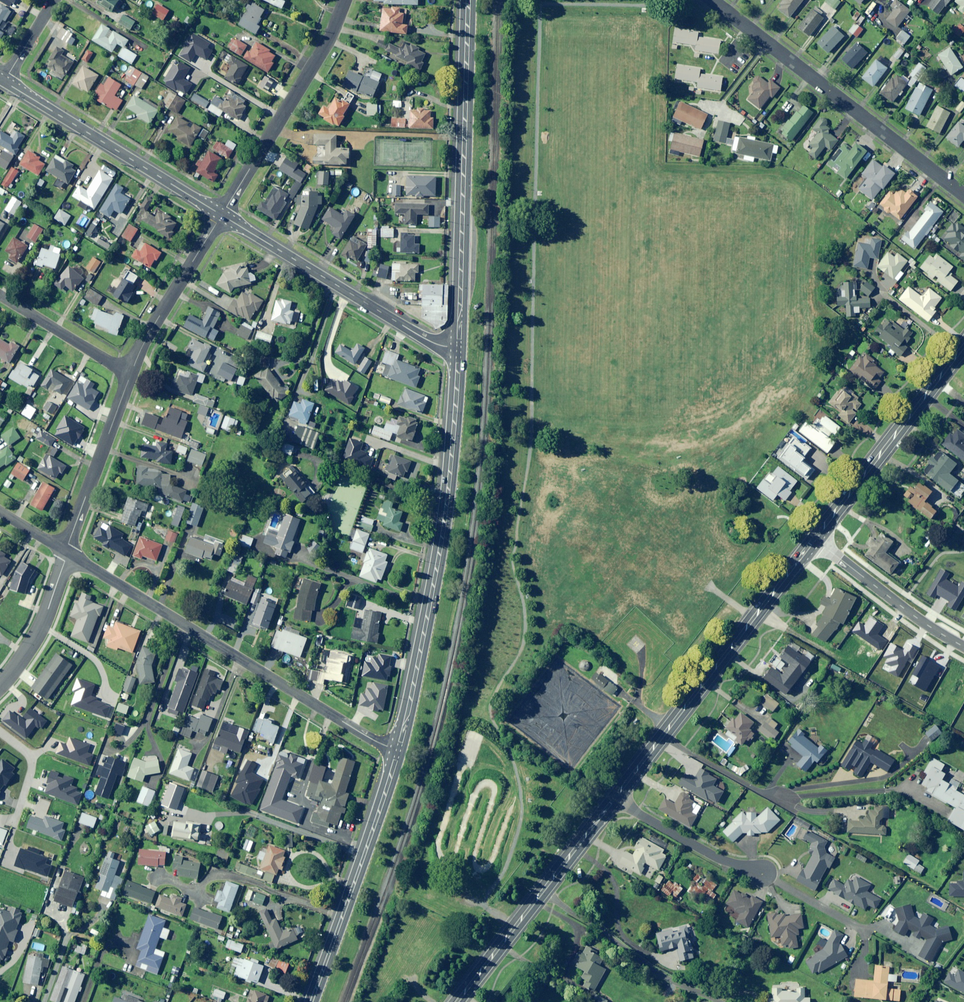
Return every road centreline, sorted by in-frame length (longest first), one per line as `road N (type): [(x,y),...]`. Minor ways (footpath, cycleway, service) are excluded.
road 1 (primary): [(397,750),(443,538),(459,349)]
road 2 (residential): [(67,553),(397,750)]
road 3 (primary): [(459,349),(468,0)]
road 4 (tertiary): [(615,797),(815,541)]
road 5 (residential): [(713,0),(963,195)]
road 6 (tertiary): [(459,349),(423,337),(222,215)]
road 7 (tertiary): [(458,1001),(615,797)]
road 8 (tertiary): [(222,215),(5,82)]
road 9 (residential): [(345,0),(328,42),(222,215)]
road 10 (tertiary): [(815,541),(963,346)]
road 11 (residential): [(131,372),(67,553)]
road 12 (residential): [(963,647),(815,541)]
road 13 (residential): [(222,215),(131,372)]
road 14 (primary): [(343,915),(397,750)]
road 15 (residential): [(765,874),(706,852),(615,797)]
road 16 (residential): [(193,888),(224,872),(343,915)]
road 17 (residential): [(131,372),(0,293)]
road 18 (residential): [(67,553),(42,624),(0,686)]
road 19 (residential): [(0,732),(33,767),(15,822),(0,817)]

